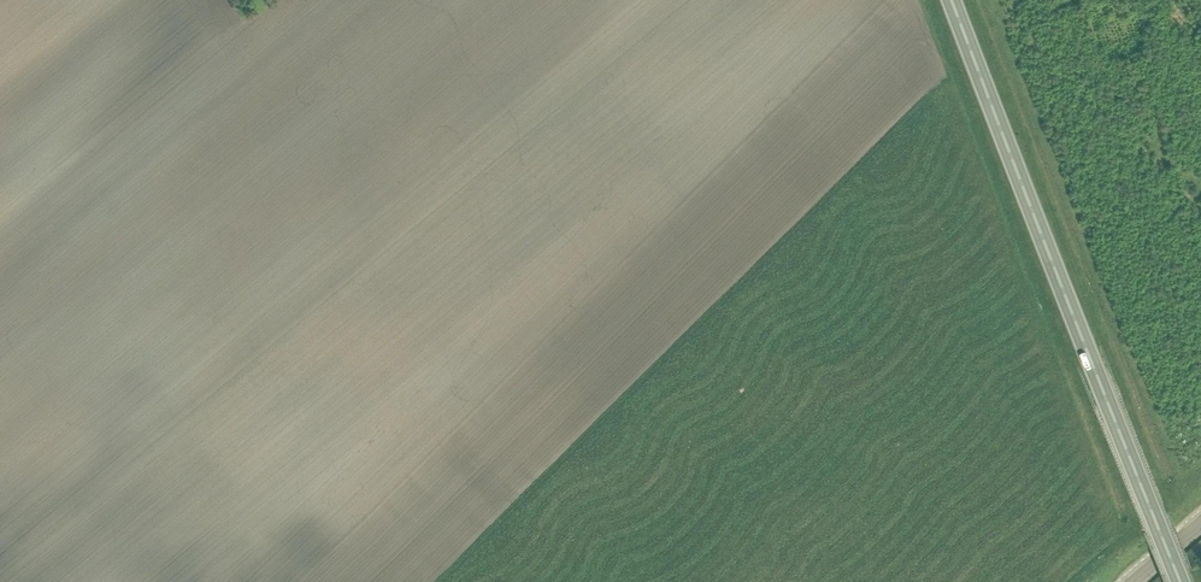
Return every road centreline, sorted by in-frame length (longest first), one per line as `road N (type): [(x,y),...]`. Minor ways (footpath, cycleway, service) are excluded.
road 1 (trunk): [(1182,581),(952,0)]

